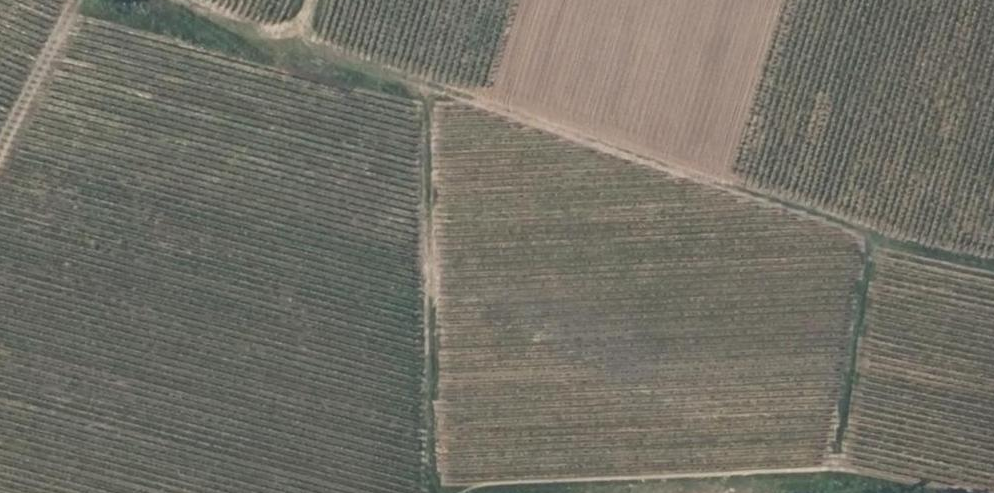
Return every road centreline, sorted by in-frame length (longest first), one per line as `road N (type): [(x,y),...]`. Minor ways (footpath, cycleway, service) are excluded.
road 1 (track): [(874,240),(302,33)]
road 2 (track): [(456,492),(479,482),(837,472),(993,492)]
road 3 (track): [(420,74),(428,492)]
road 4 (track): [(837,472),(874,240),(993,270)]
road 5 (track): [(71,17),(147,34),(302,33)]
road 6 (track): [(79,0),(0,159)]

